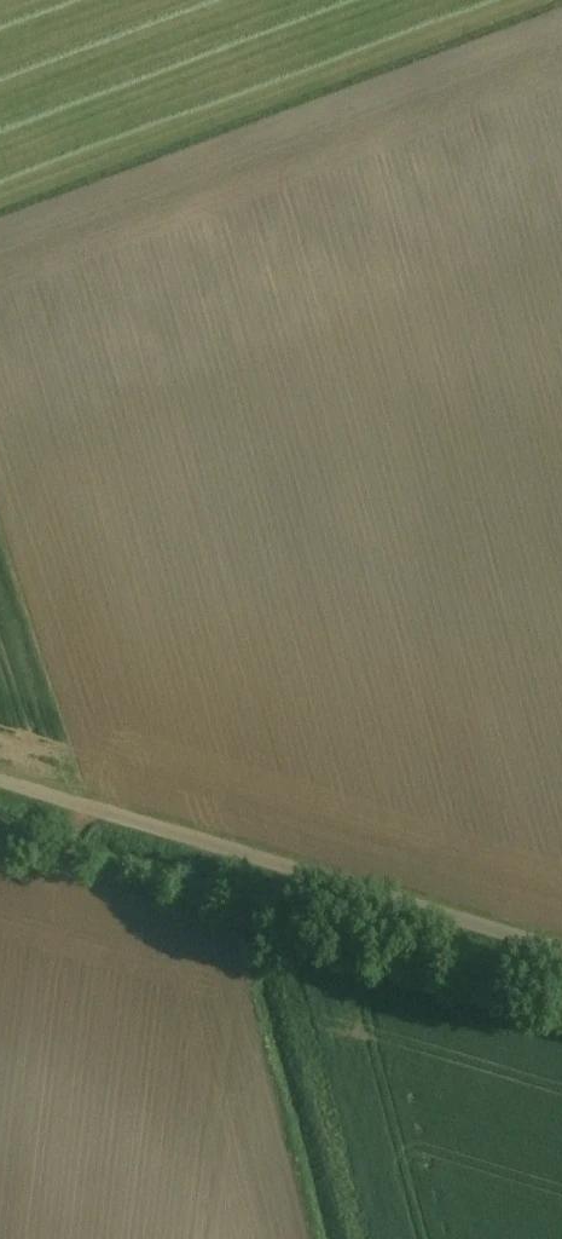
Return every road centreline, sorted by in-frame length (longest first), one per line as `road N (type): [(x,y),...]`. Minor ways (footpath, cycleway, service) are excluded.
road 1 (unclassified): [(561,951),(0,781)]

